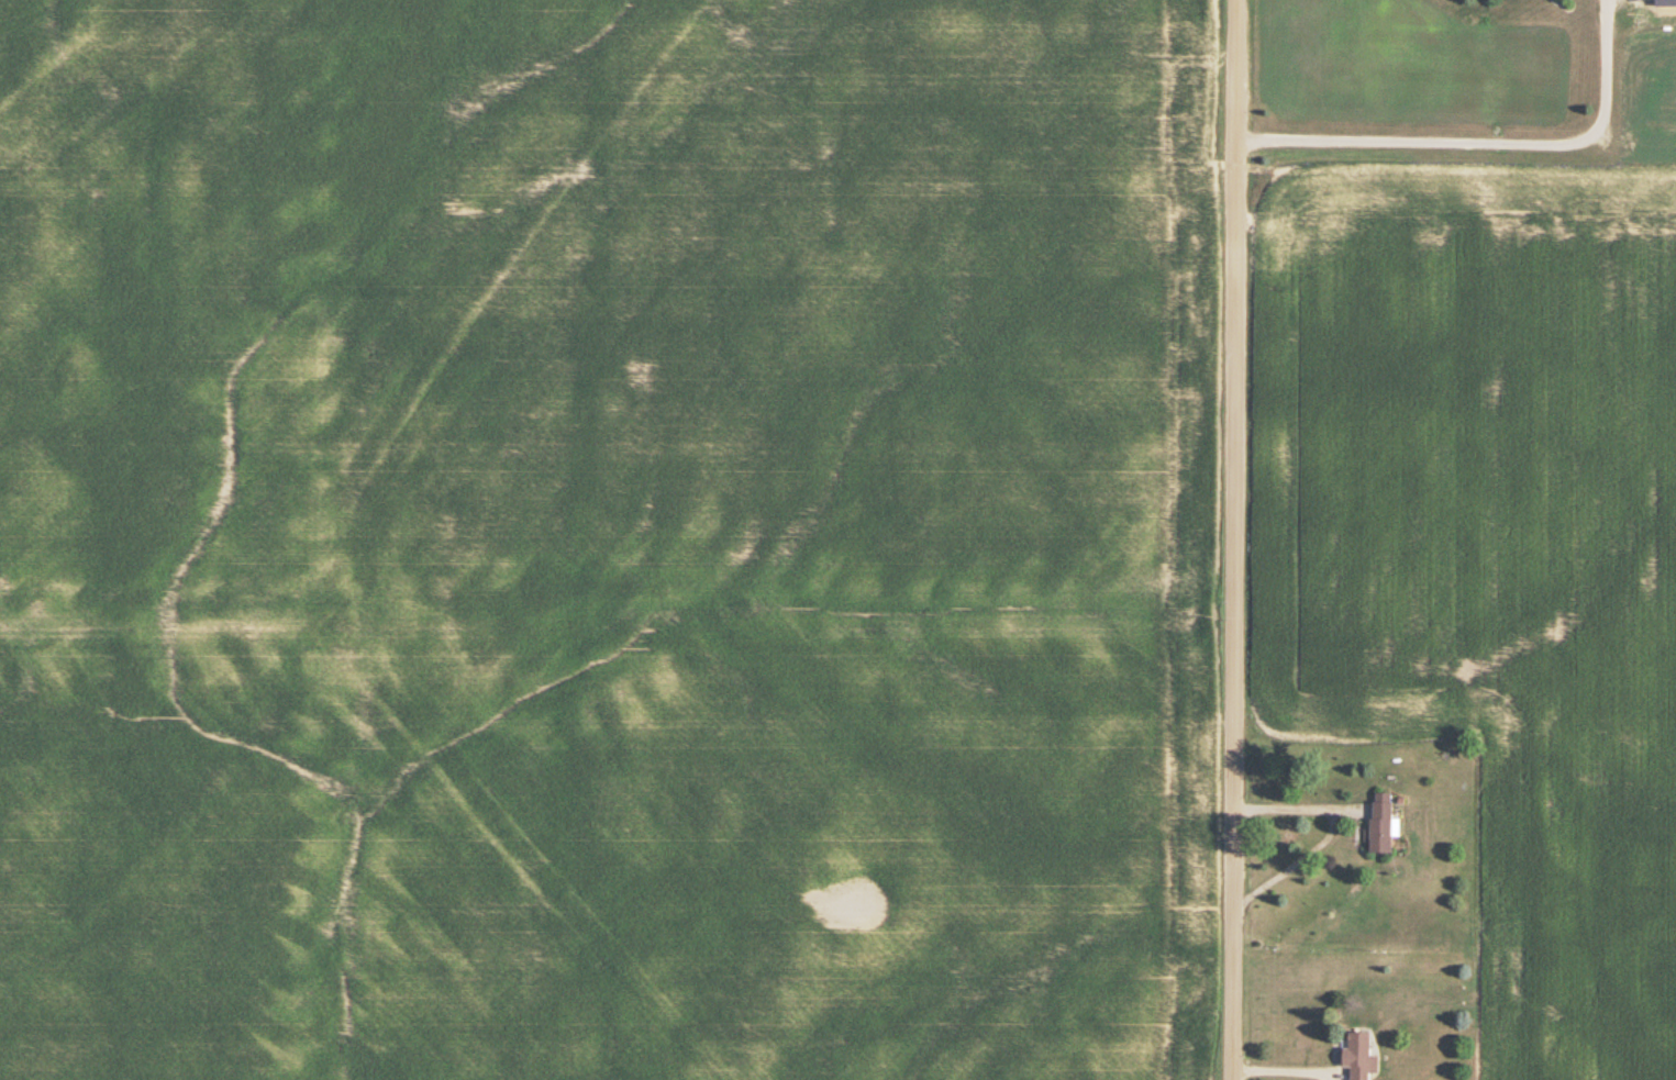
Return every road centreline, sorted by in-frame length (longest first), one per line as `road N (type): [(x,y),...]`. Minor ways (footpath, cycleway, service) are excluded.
road 1 (residential): [(1228,1079),(1232,0)]

